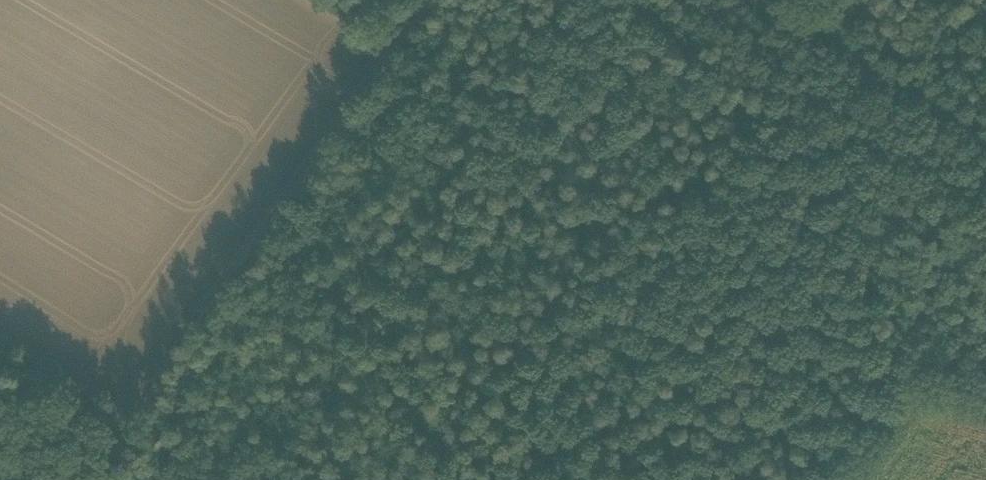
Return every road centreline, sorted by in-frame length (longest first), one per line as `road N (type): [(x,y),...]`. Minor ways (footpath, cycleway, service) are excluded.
road 1 (track): [(432,0),(86,479)]
road 2 (track): [(789,0),(985,138)]

